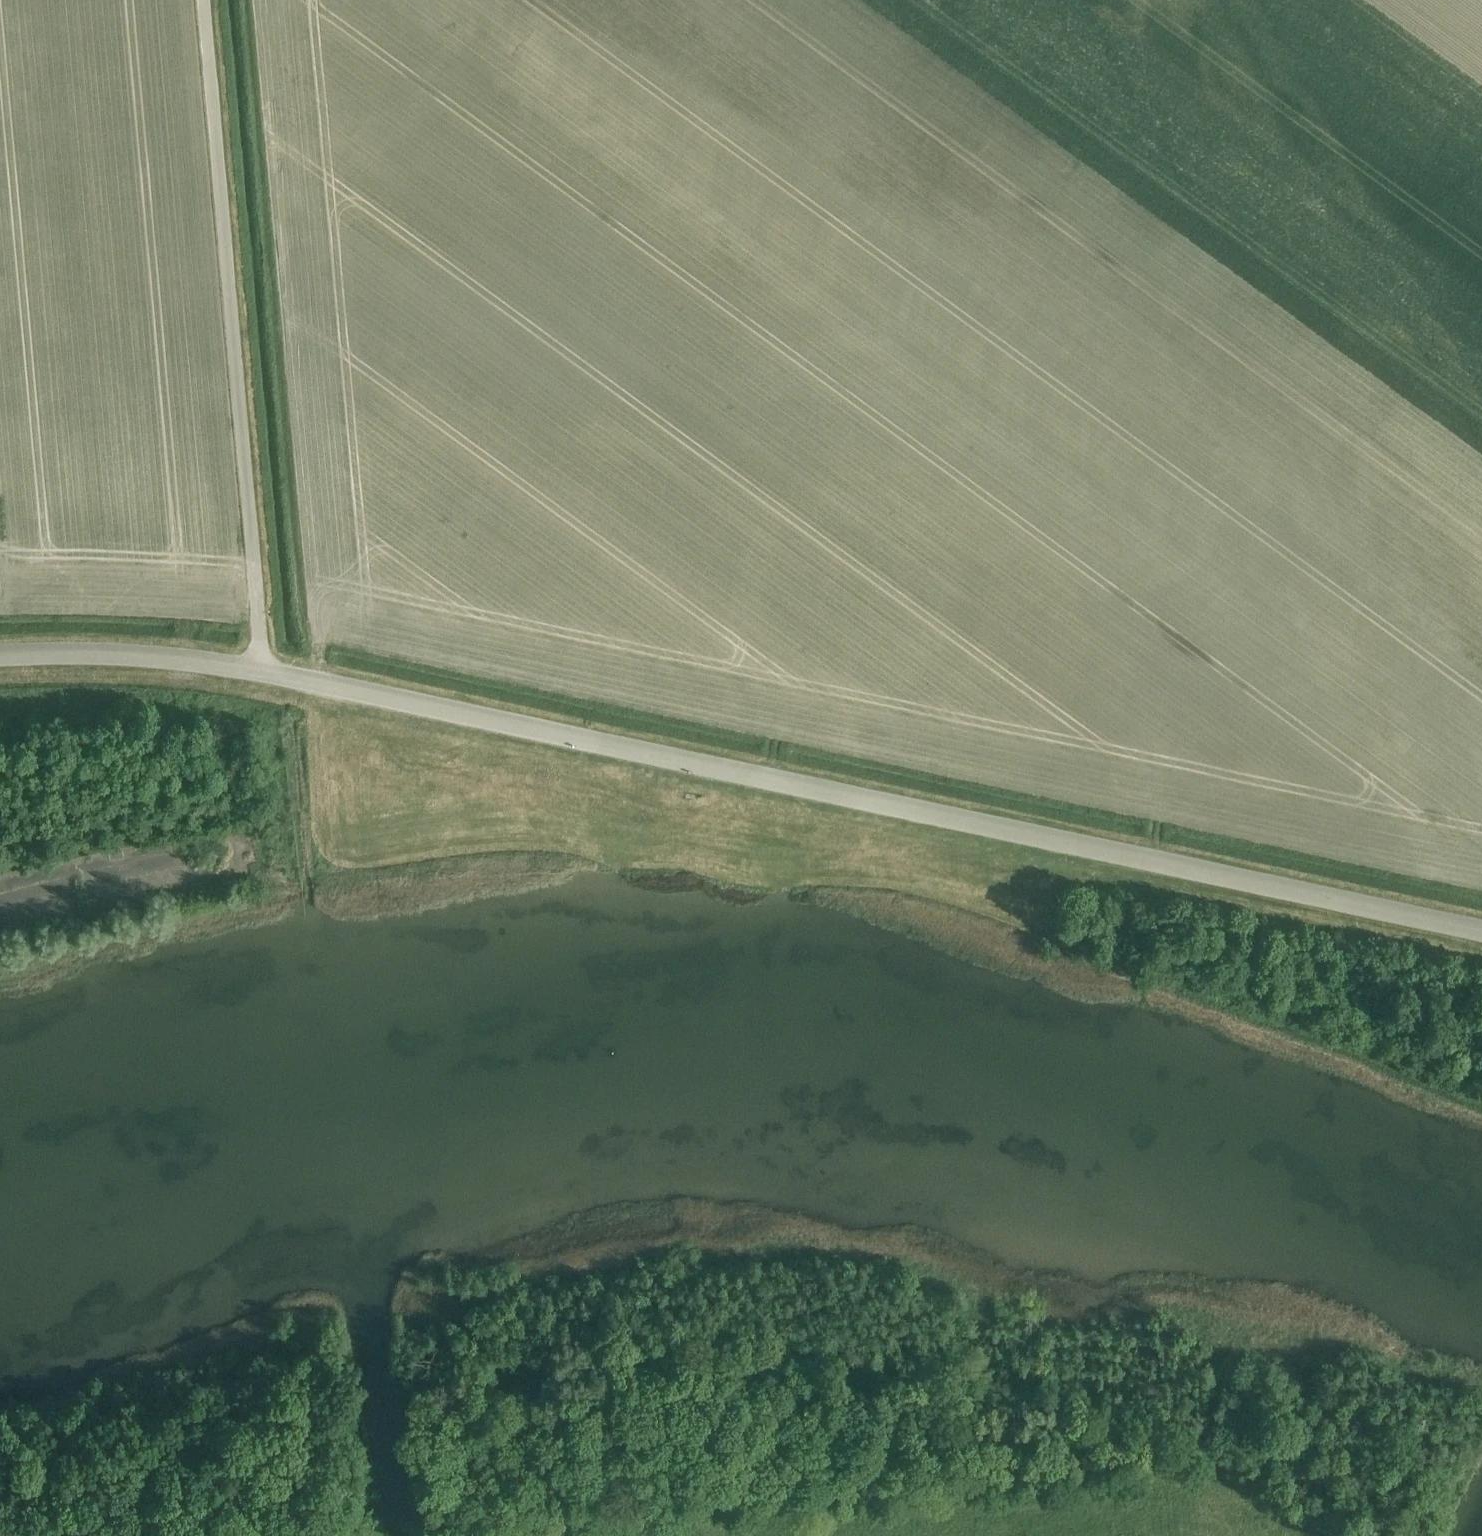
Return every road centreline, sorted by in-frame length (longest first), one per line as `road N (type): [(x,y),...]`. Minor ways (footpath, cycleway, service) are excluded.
road 1 (unclassified): [(1481,934),(258,669)]
road 2 (residential): [(203,0),(258,669)]
road 3 (residential): [(258,669),(146,655),(0,655)]

